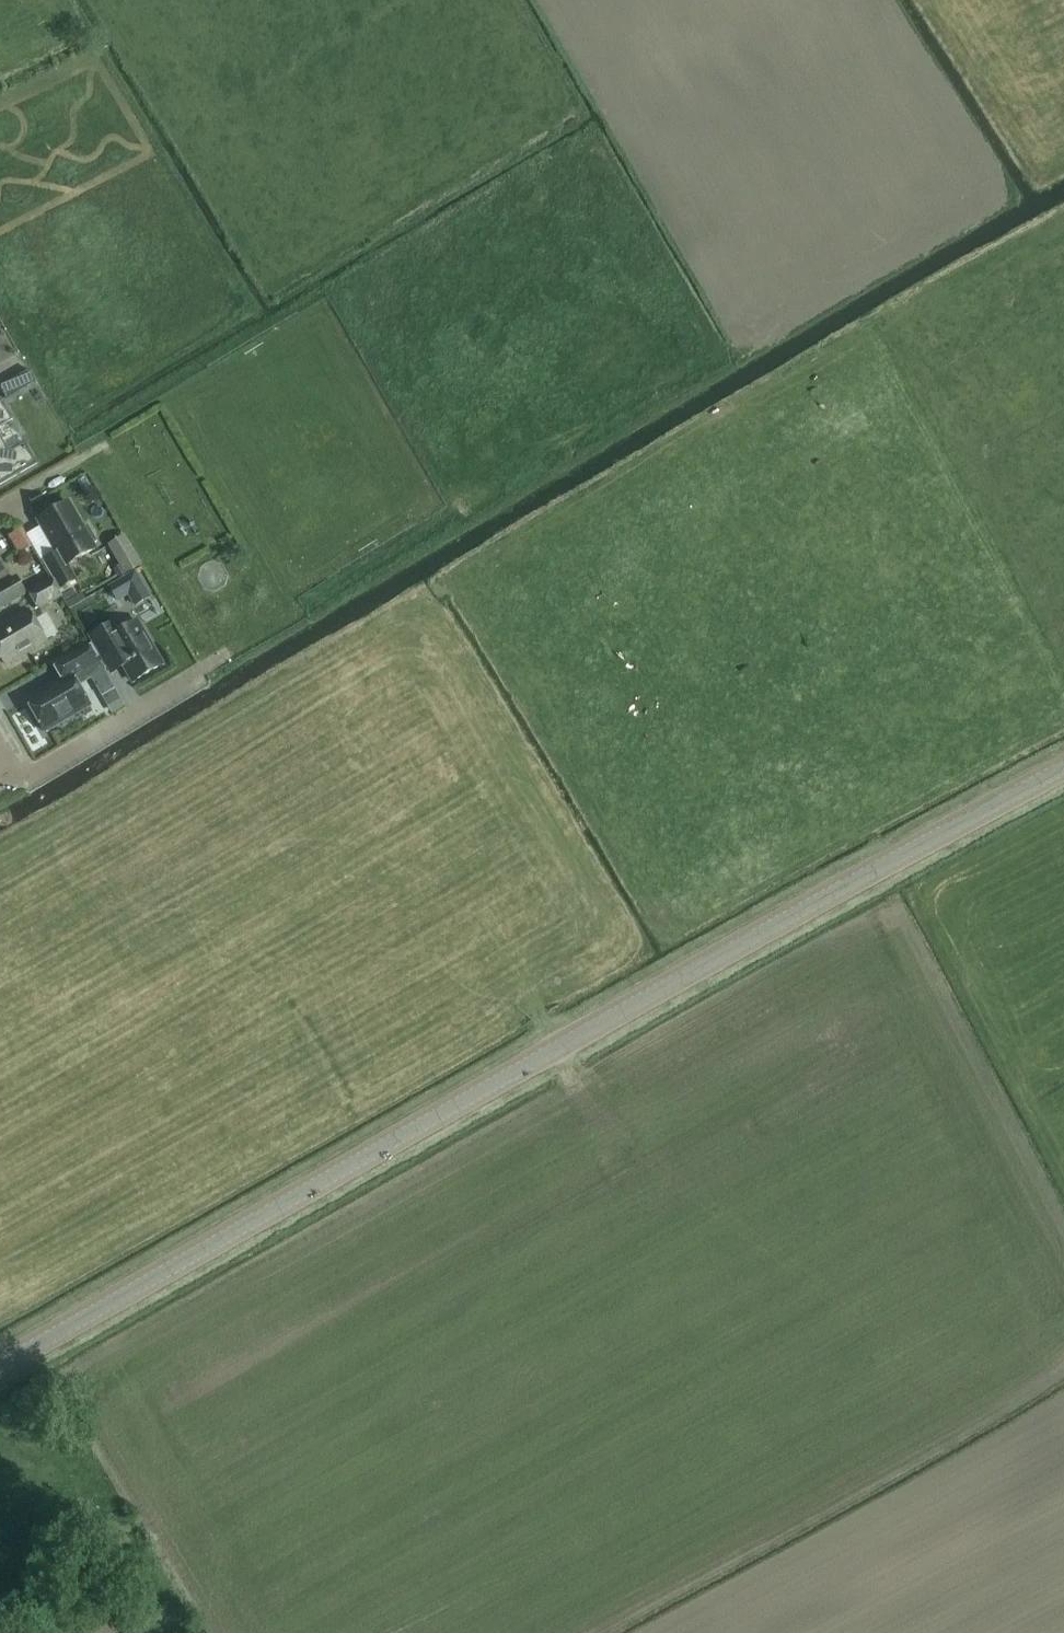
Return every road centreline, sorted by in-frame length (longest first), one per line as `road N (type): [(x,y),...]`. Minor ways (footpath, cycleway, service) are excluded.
road 1 (tertiary): [(0,1367),(1063,774)]
road 2 (residential): [(6,773),(44,770),(217,662)]

